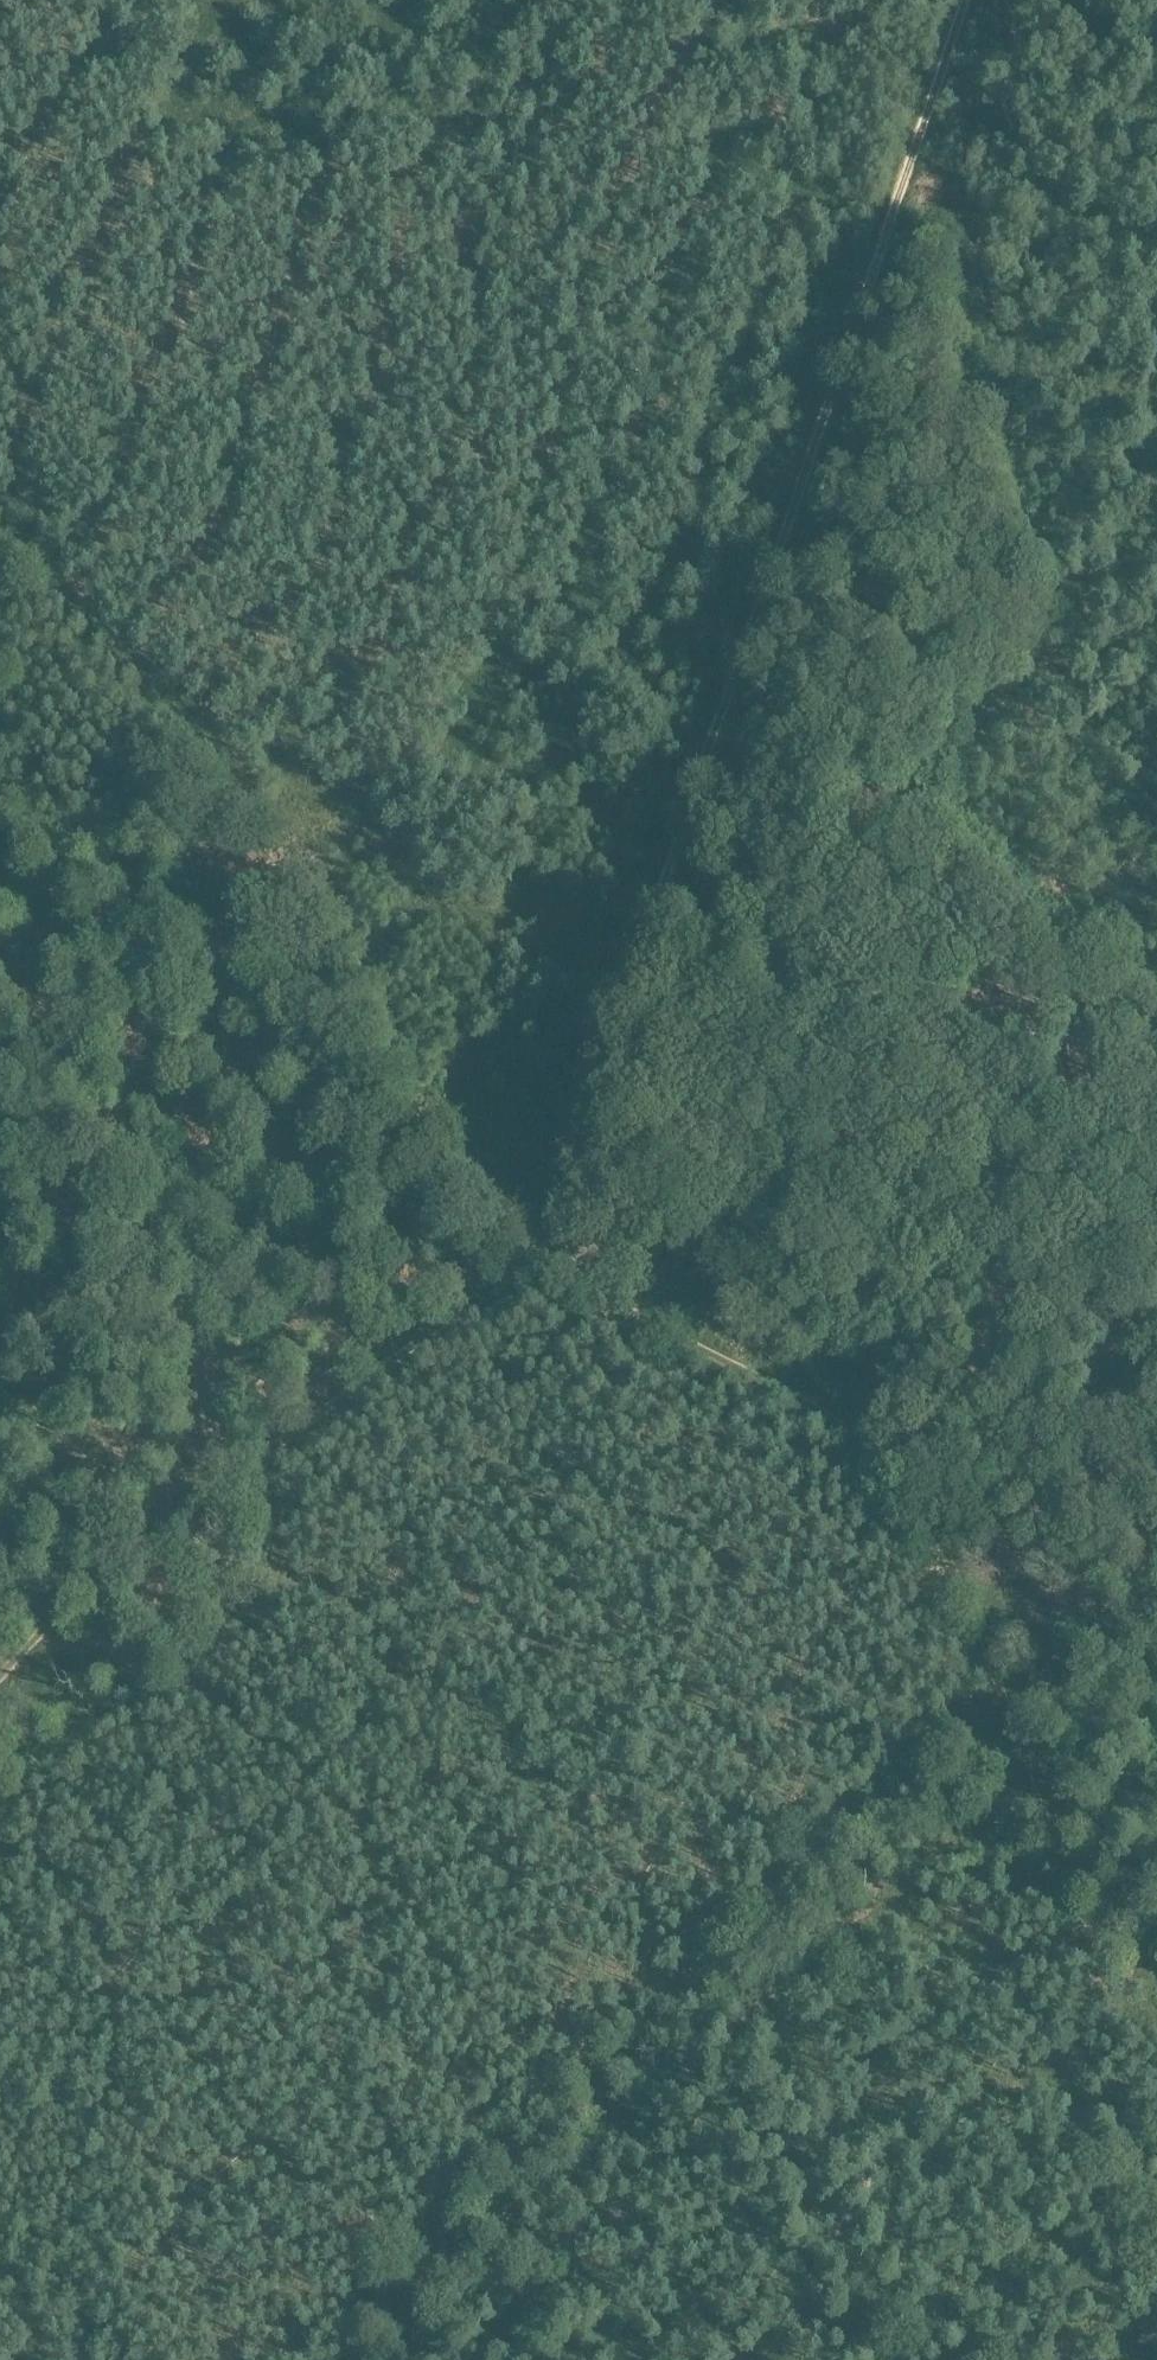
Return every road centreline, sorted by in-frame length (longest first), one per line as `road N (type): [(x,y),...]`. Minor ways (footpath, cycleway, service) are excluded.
road 1 (track): [(1156,1956),(1081,1868),(975,1617),(904,1481),(811,1407),(621,1308),(545,1256),(624,1000),(970,0)]
road 2 (track): [(0,1676),(54,1615),(140,1543),(420,1336),(545,1256)]

